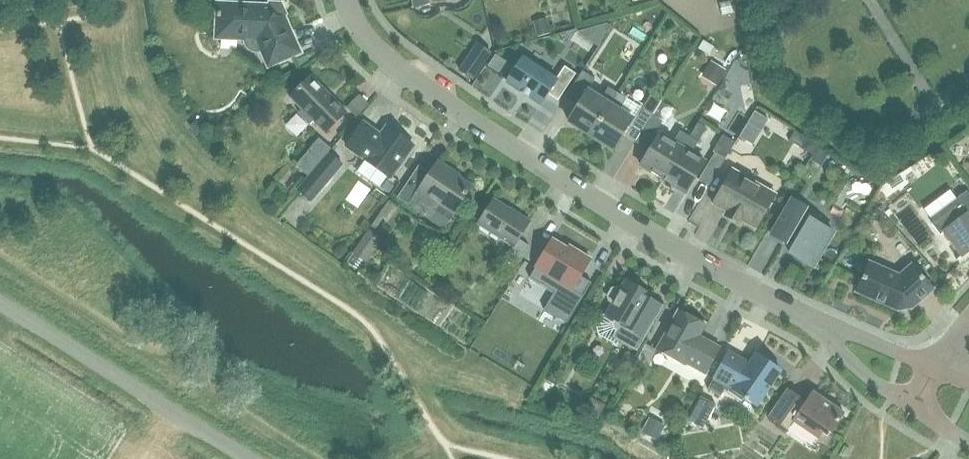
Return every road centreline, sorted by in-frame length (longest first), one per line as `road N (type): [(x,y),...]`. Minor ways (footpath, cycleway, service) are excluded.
road 1 (residential): [(347,0),(383,53),(536,164),(829,332)]
road 2 (unclassified): [(251,458),(0,299)]

